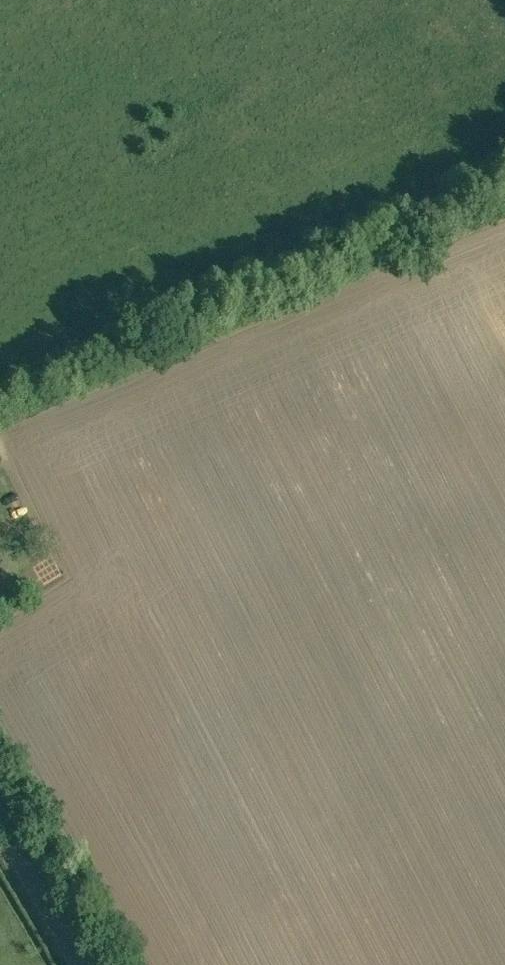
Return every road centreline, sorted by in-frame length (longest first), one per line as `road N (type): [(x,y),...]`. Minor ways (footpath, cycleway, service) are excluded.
road 1 (unclassified): [(79,964),(0,829)]

